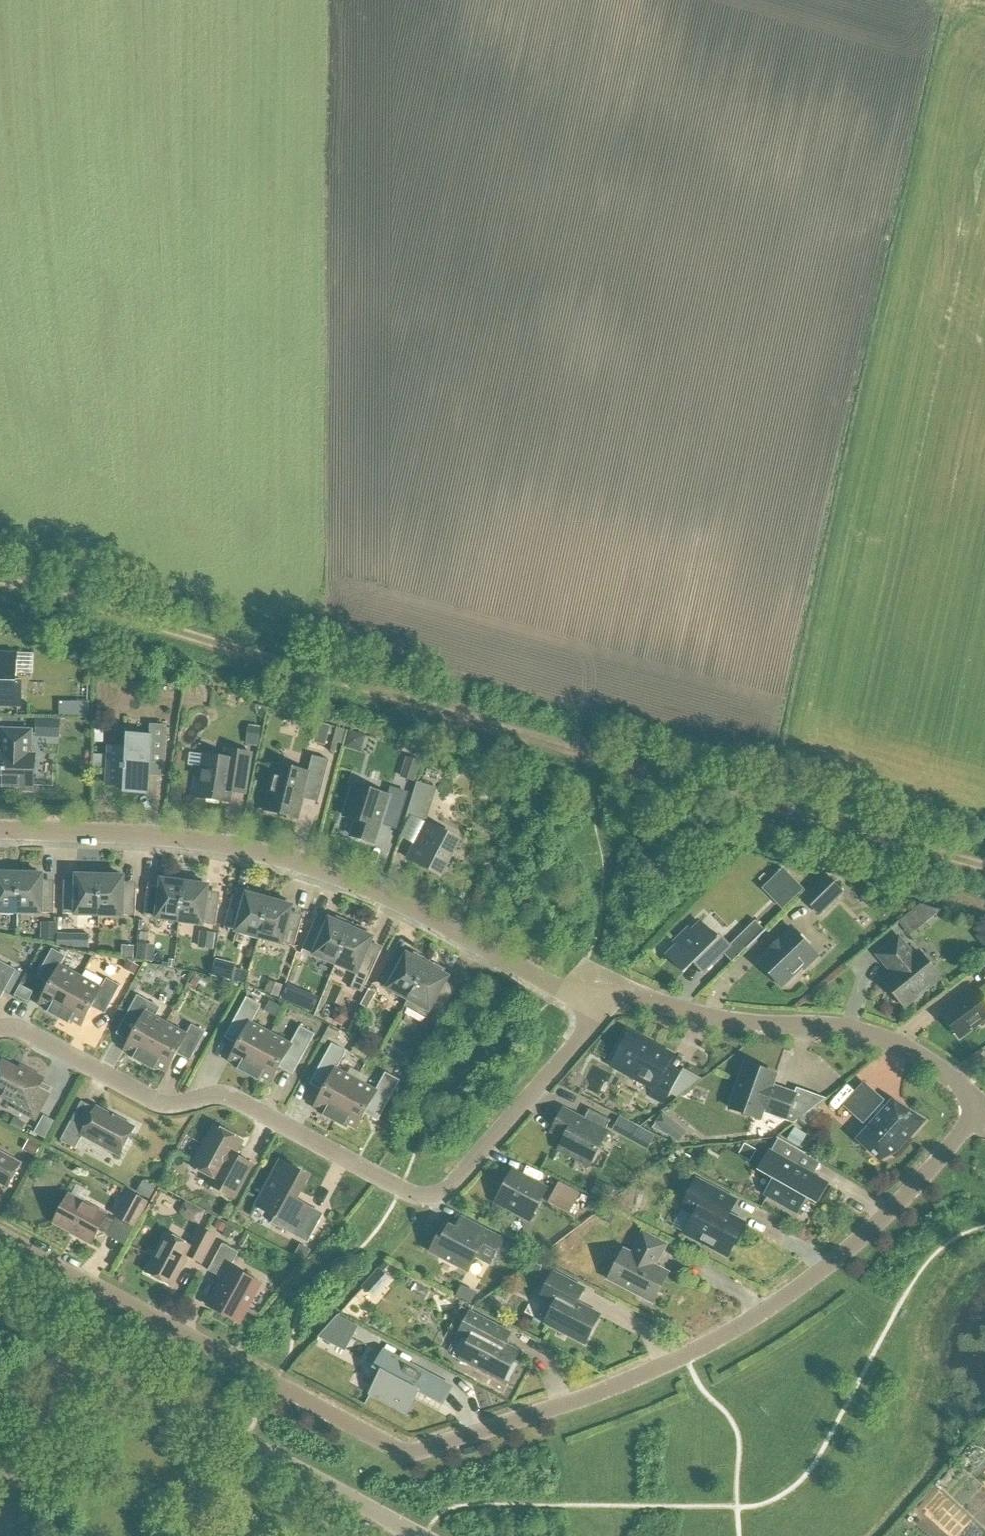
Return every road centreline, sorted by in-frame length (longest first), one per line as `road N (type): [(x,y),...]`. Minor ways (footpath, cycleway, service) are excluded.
road 1 (residential): [(0,1235),(394,1449),(426,1452),(688,1355),(777,1305),(902,1200),(971,1114),(964,1086),(892,1038),(837,1023),(733,1018),(609,990)]
road 2 (track): [(984,870),(0,580)]
road 3 (residential): [(609,990),(457,1177),(425,1192),(374,1173),(223,1088),(151,1096),(20,1025),(0,1028)]
road 4 (residential): [(609,990),(526,968),(386,894),(236,844),(0,831)]
road 5 (unclassified): [(416,1535),(74,1353)]
road 6 (residential): [(0,1486),(74,1353)]

